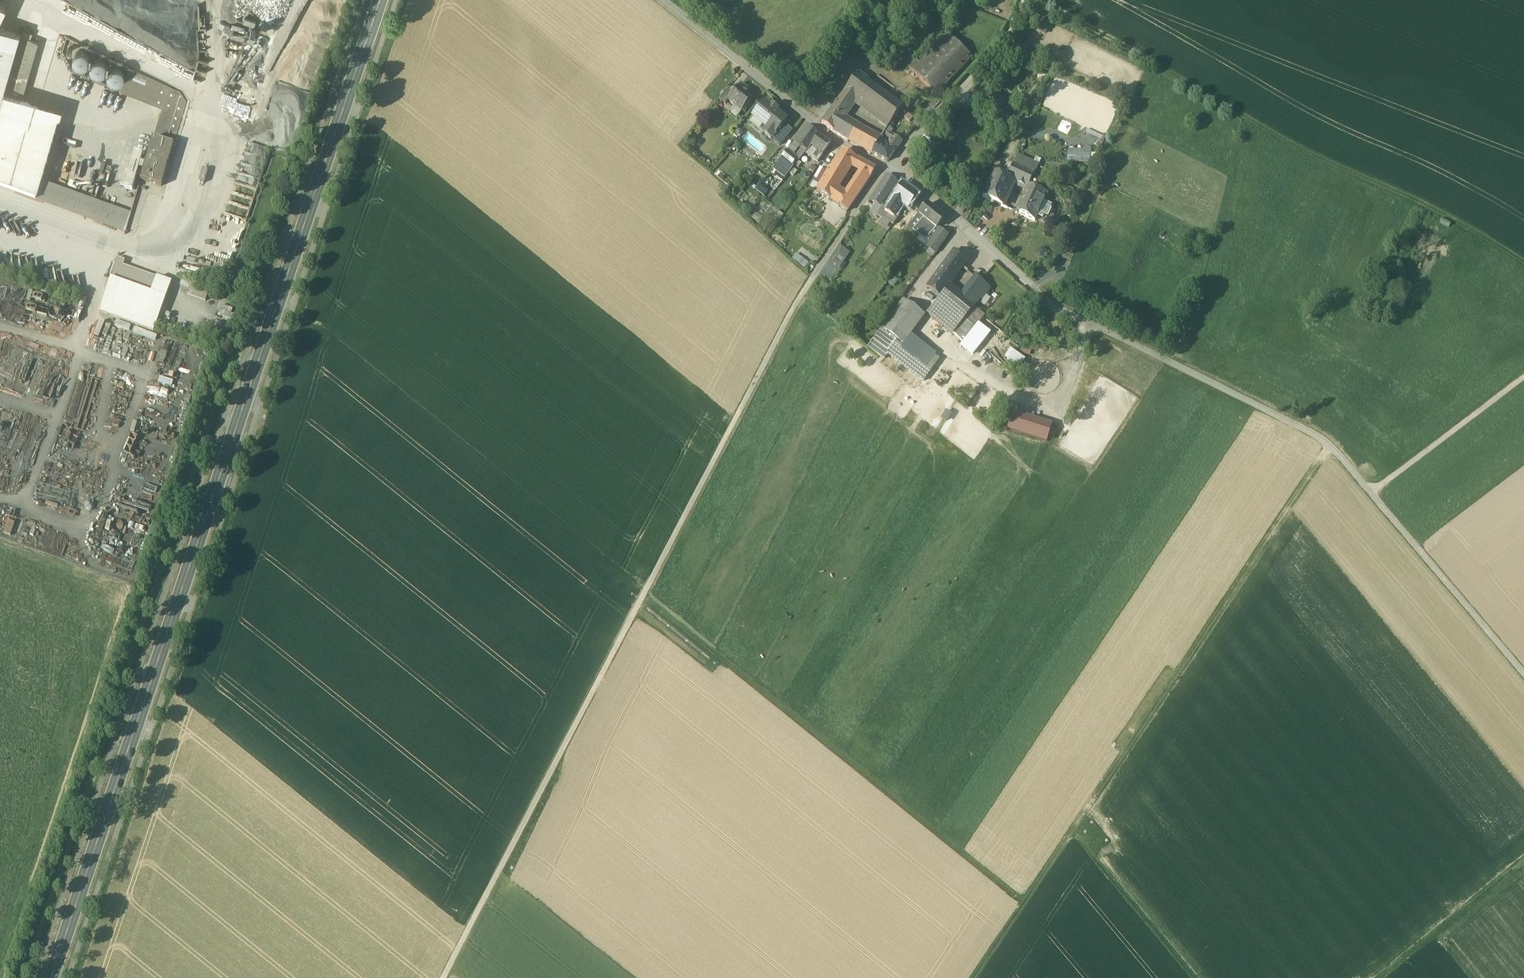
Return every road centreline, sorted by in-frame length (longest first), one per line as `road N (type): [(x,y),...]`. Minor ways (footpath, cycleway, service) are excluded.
road 1 (primary): [(51,977),(382,0)]
road 2 (track): [(807,298),(451,977)]
road 3 (track): [(983,977),(1330,444)]
road 4 (track): [(1028,0),(1523,264)]
road 5 (track): [(650,600),(1030,907)]
road 6 (track): [(1088,323),(1330,444)]
road 7 (residential): [(890,167),(952,213),(1049,304),(1088,323)]
road 8 (track): [(1371,491),(1523,673)]
road 9 (residential): [(1022,0),(1006,45),(890,167)]
road 10 (track): [(1371,491),(1523,375)]
road 11 (residential): [(738,58),(837,144),(890,167)]
road 12 (track): [(1079,835),(1196,977)]
road 13 (track): [(1384,977),(1523,862)]
road 14 (residential): [(890,167),(807,298)]

